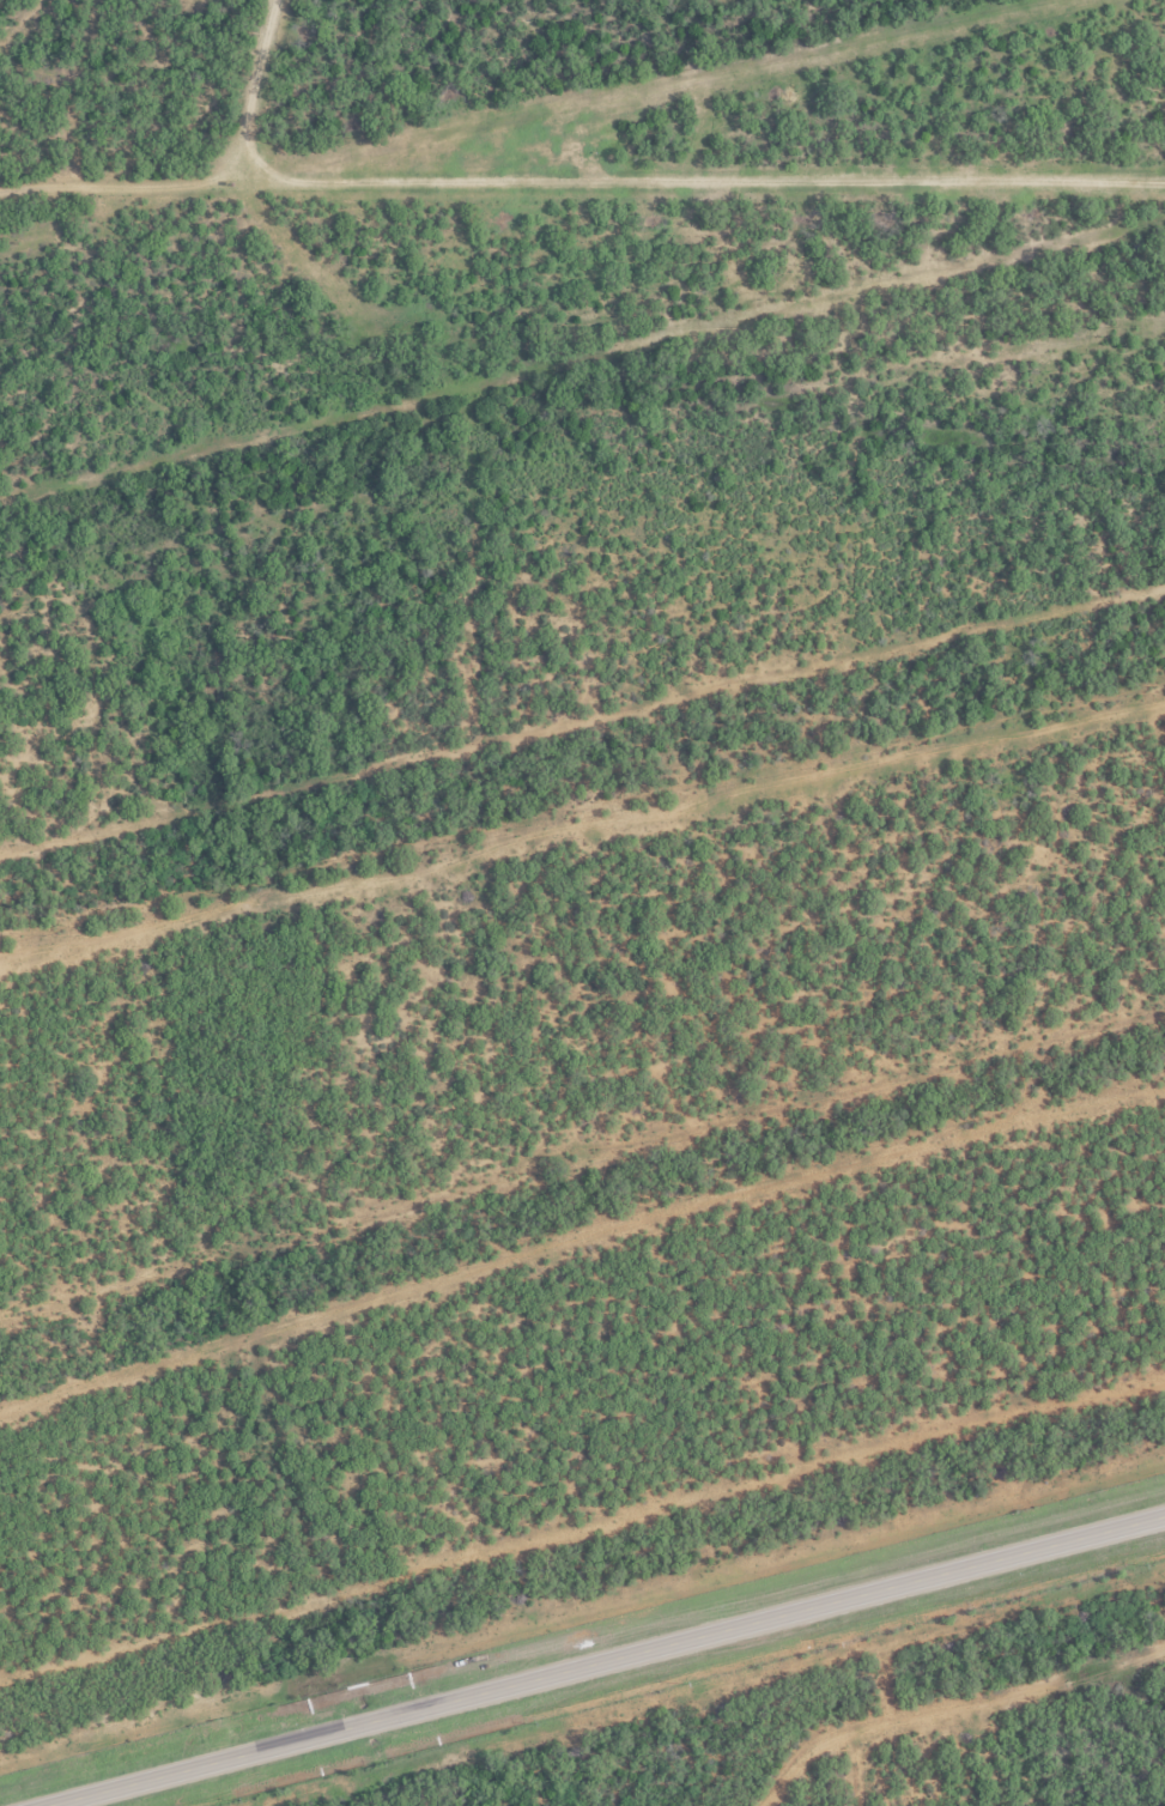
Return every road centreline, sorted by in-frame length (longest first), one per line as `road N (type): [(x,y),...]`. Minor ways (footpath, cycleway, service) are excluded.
road 1 (residential): [(0,232),(1164,240)]
road 2 (primary): [(1164,1515),(45,1805)]
road 3 (residential): [(184,0),(87,232)]

